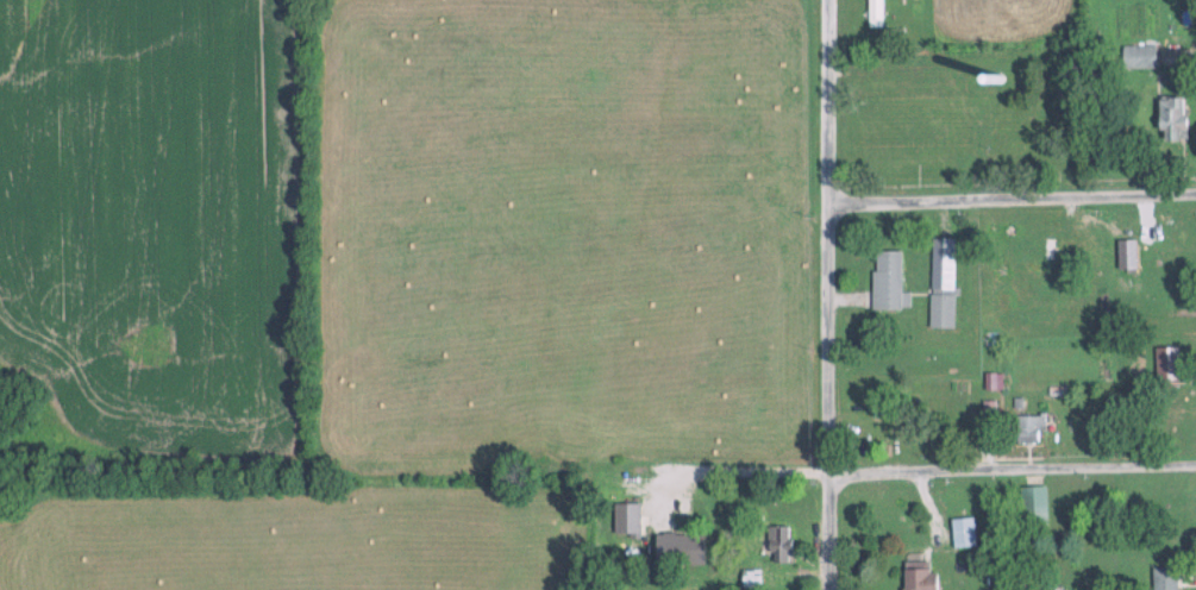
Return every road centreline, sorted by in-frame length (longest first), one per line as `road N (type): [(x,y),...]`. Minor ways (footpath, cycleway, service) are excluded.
road 1 (residential): [(829,589),(828,0)]
road 2 (residential): [(1195,194),(828,202)]
road 3 (residential): [(829,475),(1195,466)]

